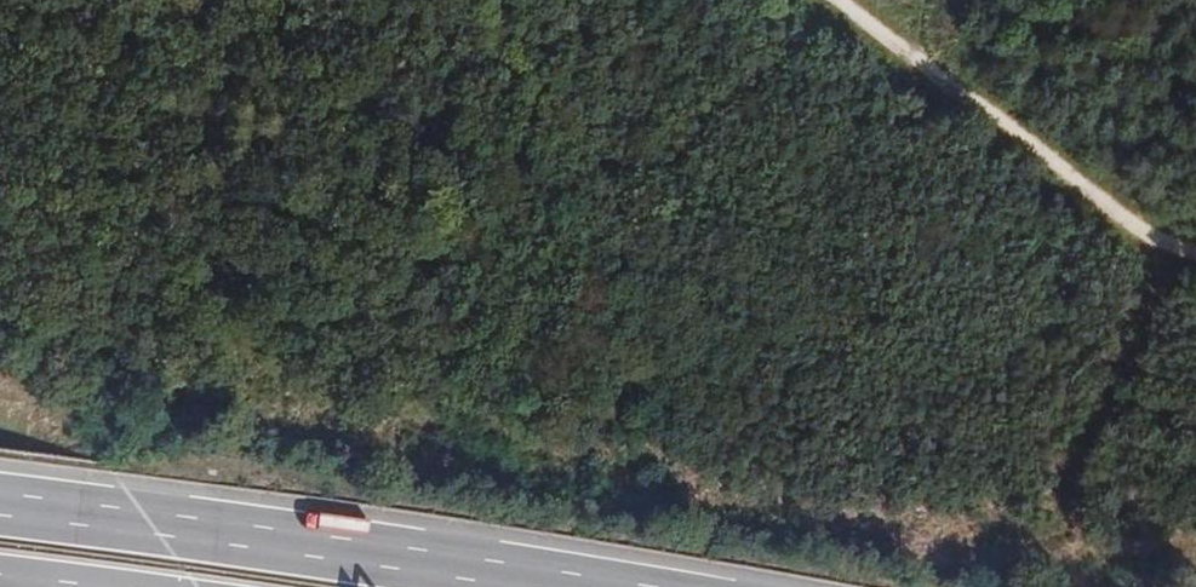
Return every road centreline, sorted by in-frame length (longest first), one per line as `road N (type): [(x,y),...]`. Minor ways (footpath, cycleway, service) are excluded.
road 1 (trunk): [(555,586),(0,506)]
road 2 (track): [(835,0),(1131,228),(1195,254)]

